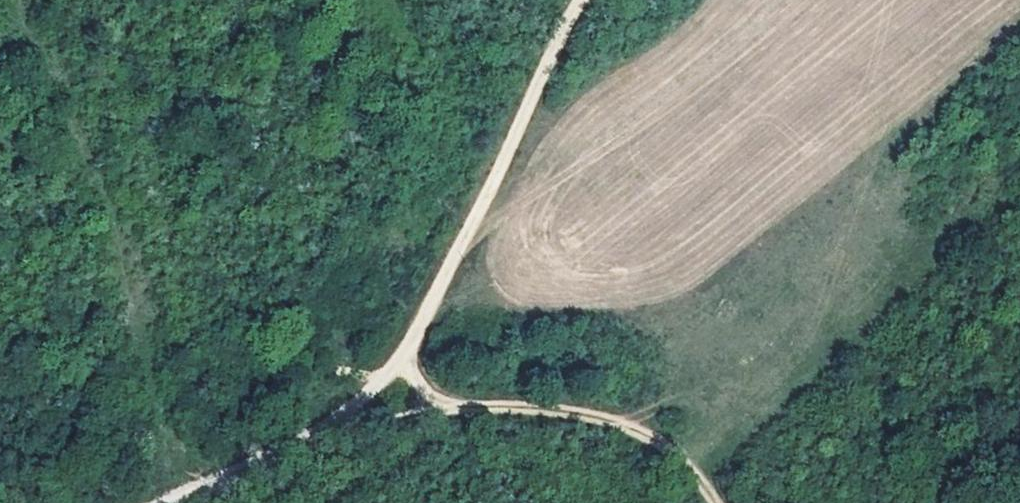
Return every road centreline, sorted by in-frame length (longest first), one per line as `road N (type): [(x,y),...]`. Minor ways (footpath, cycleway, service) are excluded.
road 1 (track): [(591,0),(525,111),(418,331),(454,406)]
road 2 (track): [(454,406),(564,404),(664,427),(696,454),(729,502)]
road 3 (track): [(454,406),(333,421),(171,502)]

